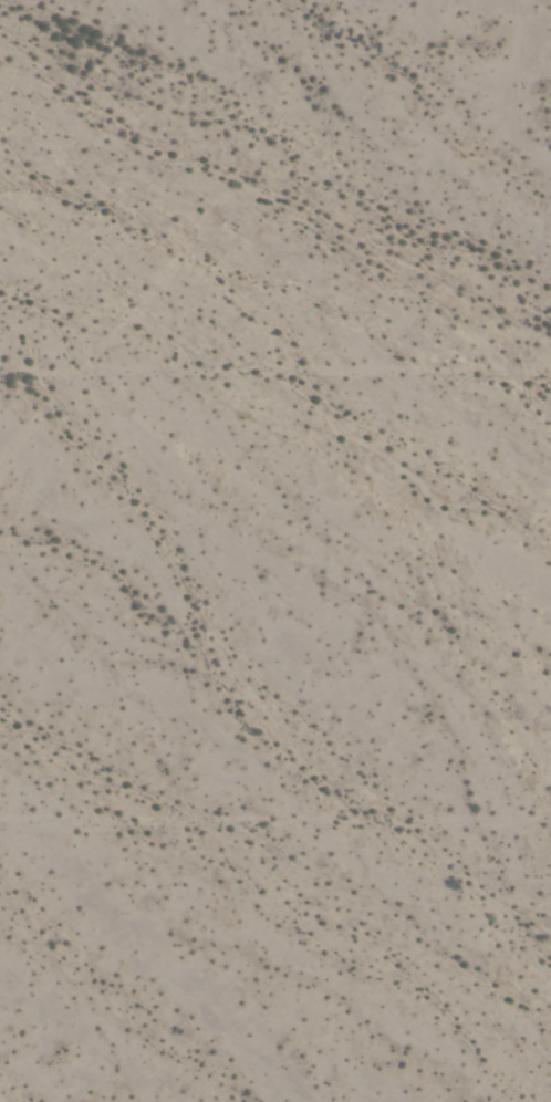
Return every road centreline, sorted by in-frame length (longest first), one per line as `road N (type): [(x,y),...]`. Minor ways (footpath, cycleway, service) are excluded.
road 1 (track): [(0,802),(550,798)]
road 2 (residential): [(0,364),(550,365)]

